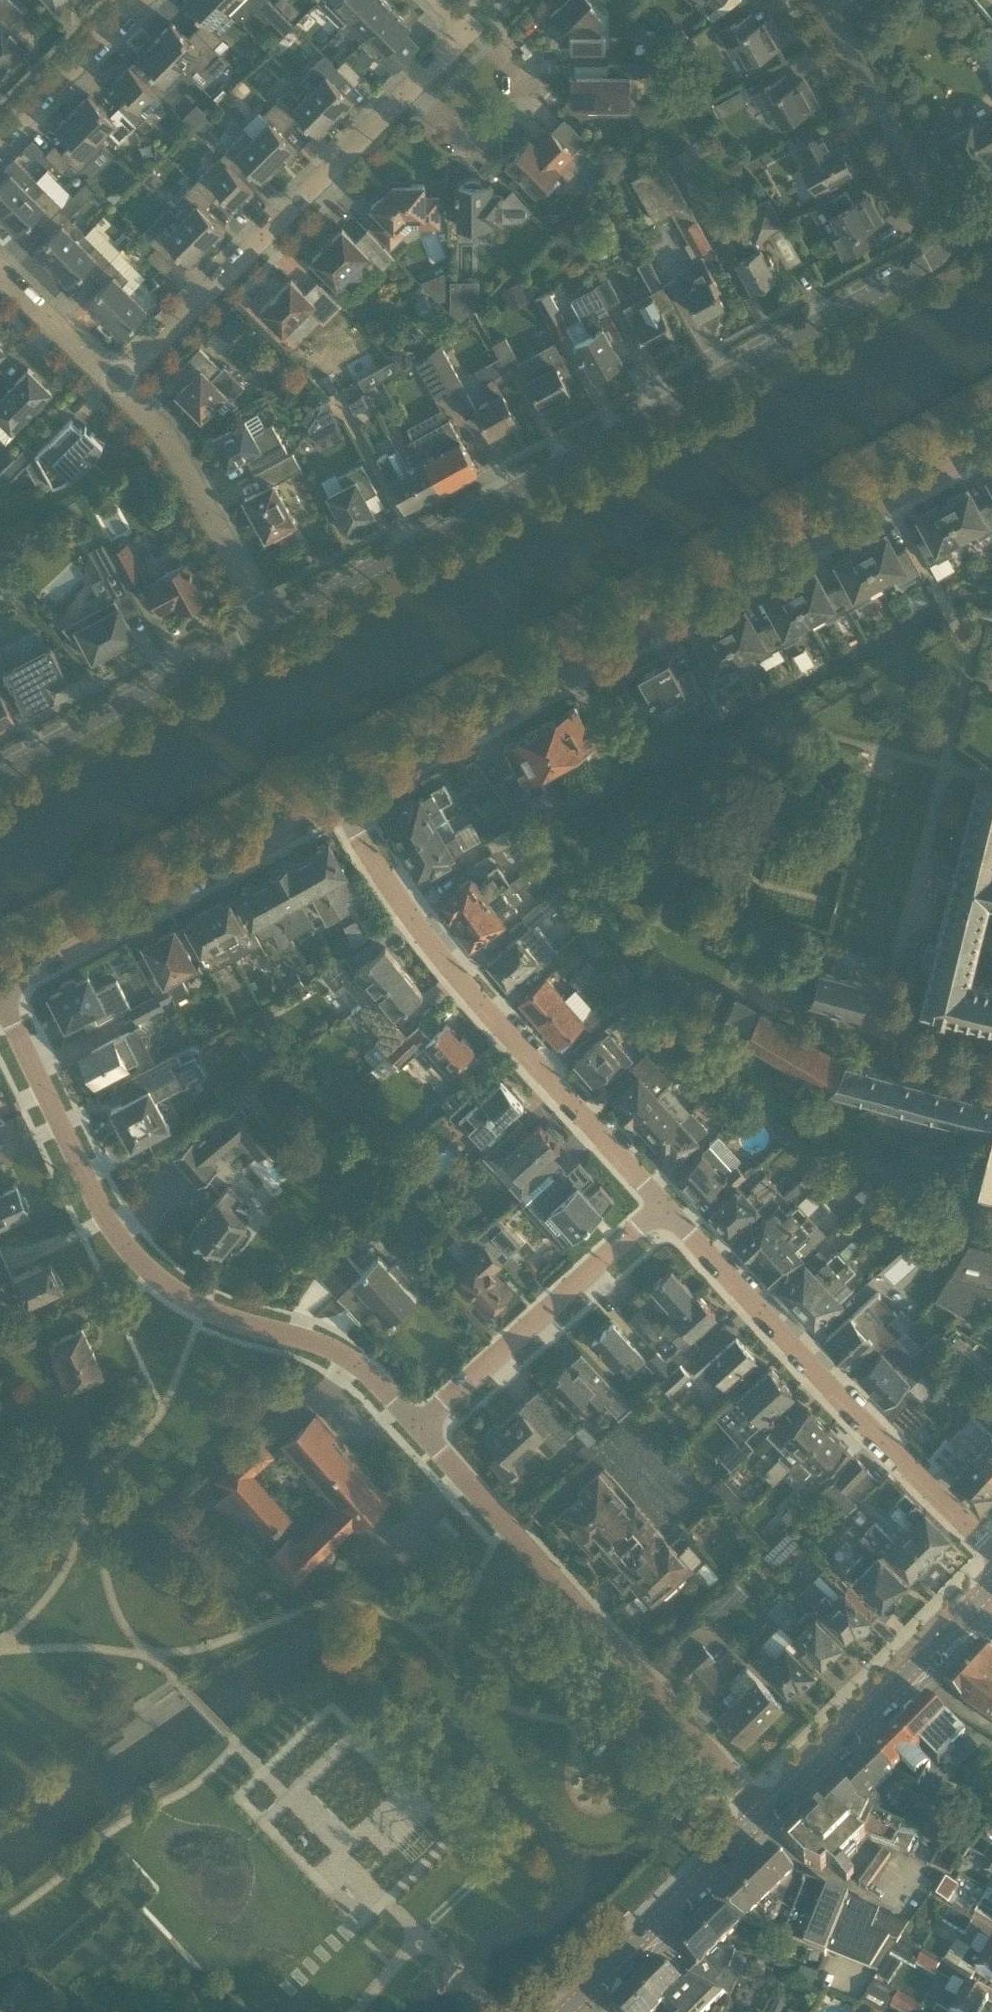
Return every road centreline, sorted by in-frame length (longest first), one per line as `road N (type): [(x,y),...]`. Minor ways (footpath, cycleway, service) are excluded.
road 1 (residential): [(268,627),(922,265),(948,237)]
road 2 (residential): [(336,798),(991,445)]
road 3 (residential): [(420,1425),(329,1348),(207,1309),(130,1254),(105,1219),(0,995)]
road 4 (residential): [(662,1204),(475,1002),(336,798)]
road 5 (residential): [(763,1816),(420,1425)]
road 6 (residential): [(991,1547),(662,1204)]
road 7 (residential): [(112,387),(403,92)]
road 8 (residential): [(0,992),(336,798)]
road 9 (residential): [(420,1425),(662,1204)]
road 10 (residential): [(0,772),(268,627)]
road 11 (residential): [(763,1816),(974,1606)]
road 12 (residential): [(268,627),(165,438),(112,387)]
road 13 (residential): [(567,2011),(763,1816)]
road 14 (residential): [(948,237),(822,0)]
road 15 (residential): [(403,92),(450,141),(482,140),(517,97),(515,75),(467,31)]
road 16 (residential): [(0,133),(137,0)]
road 17 (residential): [(112,387),(0,271)]

